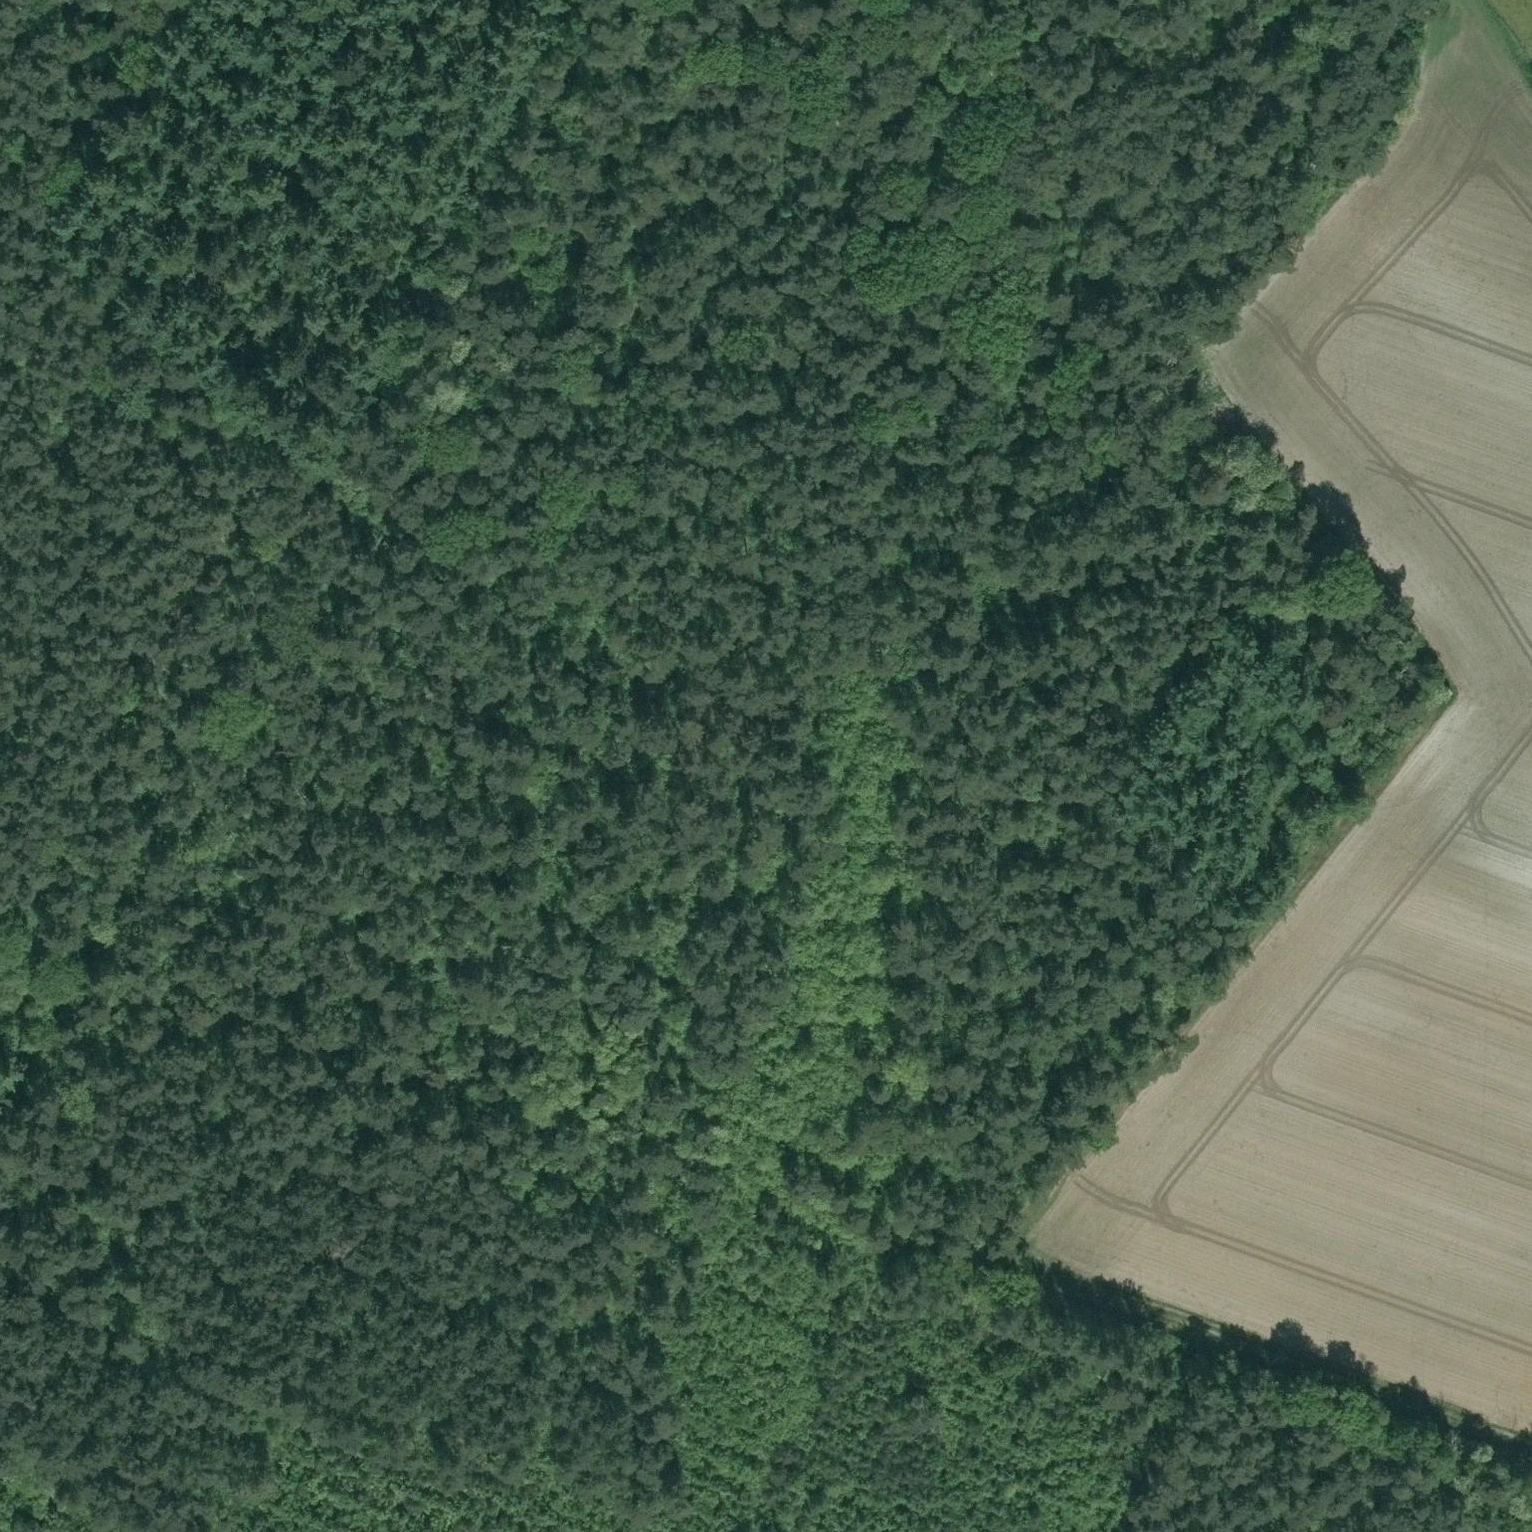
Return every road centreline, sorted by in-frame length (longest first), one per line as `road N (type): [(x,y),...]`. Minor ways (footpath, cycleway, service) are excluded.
road 1 (track): [(0,1064),(535,0)]

